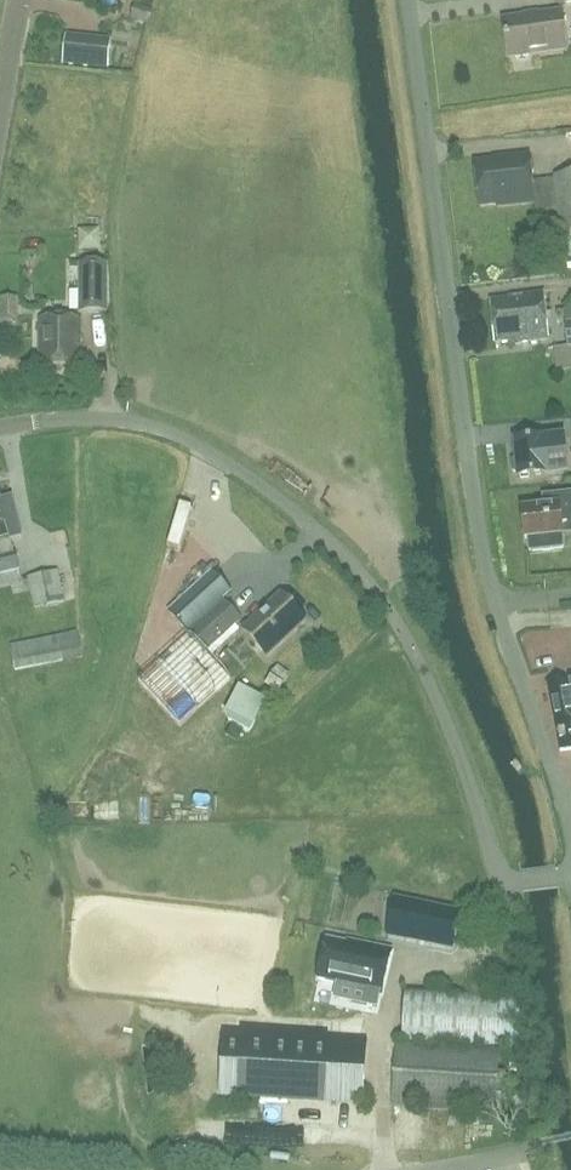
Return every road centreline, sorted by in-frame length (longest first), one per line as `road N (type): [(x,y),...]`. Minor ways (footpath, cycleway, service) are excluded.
road 1 (unclassified): [(570,837),(477,518),(409,0)]
road 2 (unclassified): [(570,875),(502,877),(419,662),(368,583),(304,518),(216,451),(146,425),(98,416),(0,429)]

